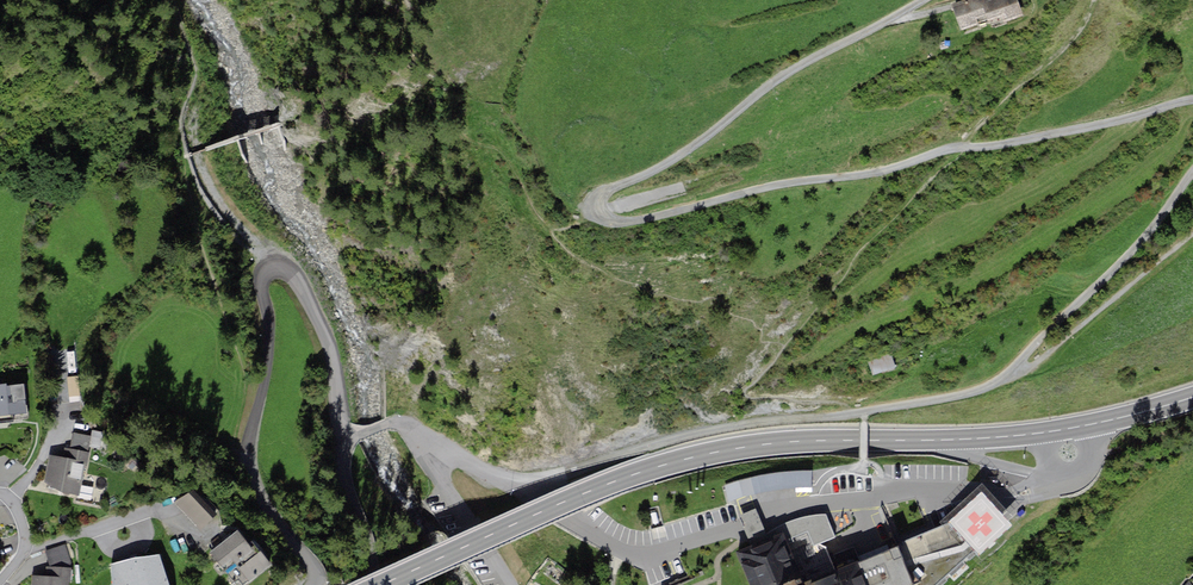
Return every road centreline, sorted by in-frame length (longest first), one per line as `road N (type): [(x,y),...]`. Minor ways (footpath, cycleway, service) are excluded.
road 1 (track): [(921,0),(786,73),(682,154),(601,192),(591,209),(595,218),(629,222),(1192,100)]
road 2 (primary): [(1192,397),(1042,433),(772,444),(681,460),(381,584)]
road 3 (residential): [(308,584),(315,576),(310,563),(255,491),(248,466),(269,331),(261,277),(271,262),(293,273),(318,323),(341,425),(351,436),(363,433)]
road 4 (track): [(1009,371),(986,389),(951,397),(717,430),(507,483)]
road 5 (track): [(1192,175),(1128,256),(1009,371)]
road 6 (track): [(1192,236),(1042,359),(1009,371)]
road 7 (track): [(196,90),(192,127),(202,167),(223,208),(271,262)]
road 8 (residential): [(24,551),(161,507),(191,540)]
road 9 (residential): [(436,452),(443,482),(509,584)]

